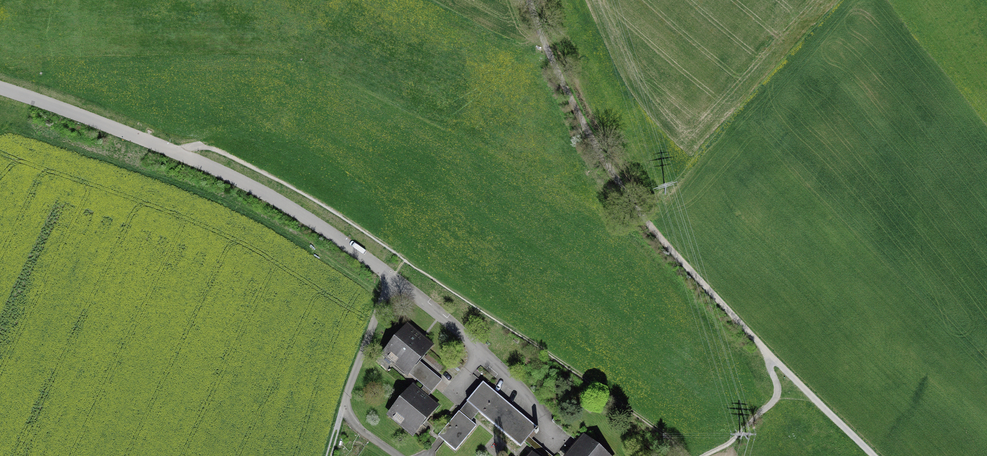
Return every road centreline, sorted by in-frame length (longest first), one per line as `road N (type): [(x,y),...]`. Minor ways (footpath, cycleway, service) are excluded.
road 1 (residential): [(0,88),(92,111),(279,200),(465,332),(561,438)]
road 2 (track): [(536,0),(590,131),(644,219)]
road 3 (track): [(644,219),(767,352)]
road 4 (track): [(767,352),(869,455)]

